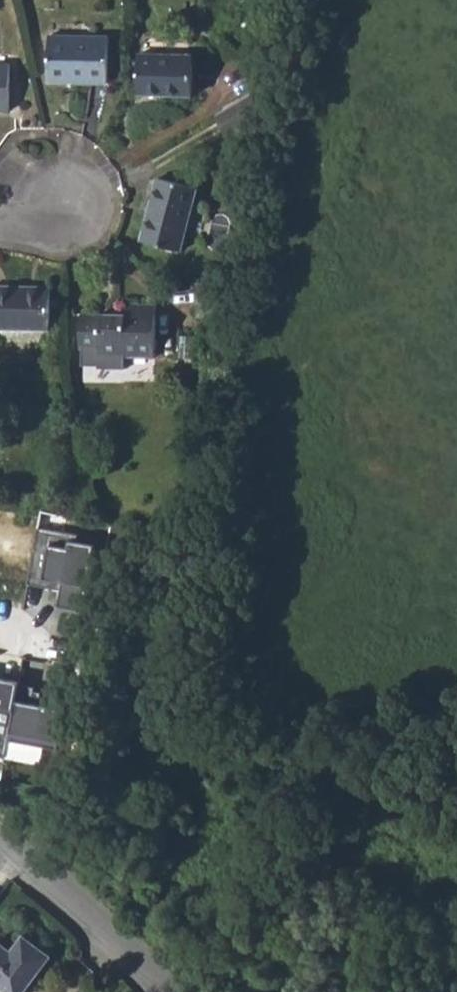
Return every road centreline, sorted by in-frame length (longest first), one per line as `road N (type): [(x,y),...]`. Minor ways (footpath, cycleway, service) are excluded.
road 1 (tertiary): [(173,991),(0,837)]

